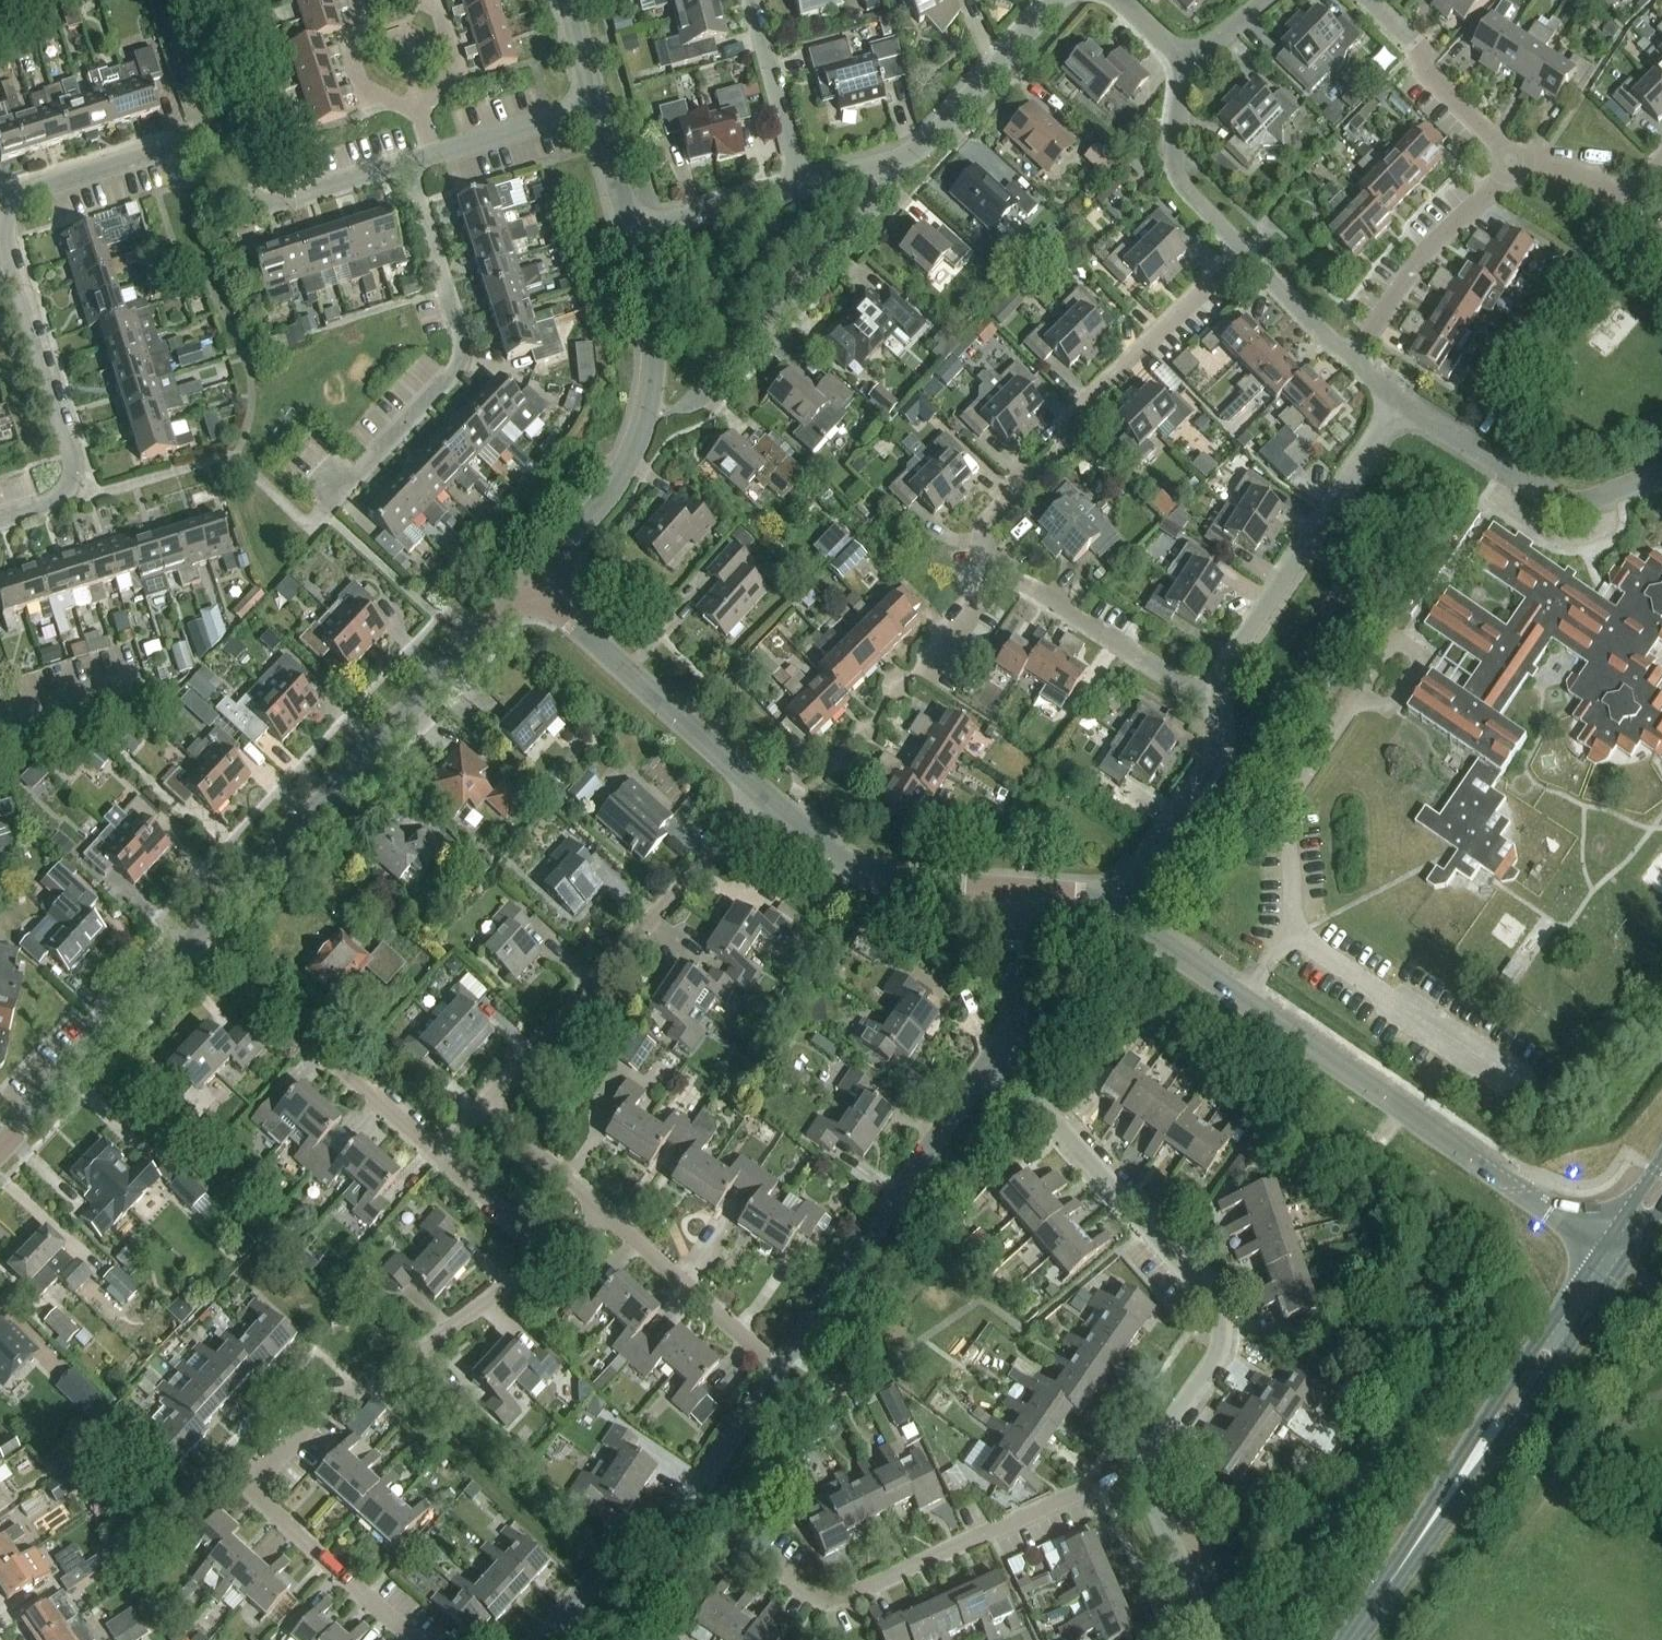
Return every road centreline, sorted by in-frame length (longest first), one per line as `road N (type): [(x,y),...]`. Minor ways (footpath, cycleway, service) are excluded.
road 1 (tertiary): [(1613,1256),(1114,911)]
road 2 (residential): [(413,1639),(261,1503),(258,1477),(323,1405),(373,1388),(545,1260)]
road 3 (residential): [(686,1508),(826,1603),(1146,1463)]
road 4 (residential): [(16,273),(9,218),(21,196),(200,139),(221,148),(247,194),(280,204),(410,162)]
road 5 (residential): [(1146,1463),(1220,1350),(1225,1327),(1215,1300),(997,1061)]
road 6 (tertiary): [(195,933),(530,590)]
road 7 (secondary): [(1351,1639),(1613,1256)]
road 8 (residential): [(1000,575),(981,538),(990,519),(1066,447),(1066,424),(1240,256)]
road 9 (residential): [(487,1103),(764,796)]
road 10 (residential): [(328,469),(349,489),(456,376),(463,342),(410,162)]
road 11 (tertiary): [(530,590),(598,510),(649,411),(656,355),(631,239)]
road 12 (residential): [(780,1363),(997,1061)]
road 13 (residential): [(1212,697),(1223,669),(1397,408)]
road 14 (residential): [(432,1159),(195,933)]
road 15 (residential): [(686,410),(889,190),(881,171)]
road 16 (tertiary): [(764,796),(530,590)]
road 17 (residential): [(0,521),(53,504),(74,477),(16,273)]
road 18 (residential): [(1397,408),(1537,492),(1576,501),(1661,473)]
road 19 (tertiary): [(0,1144),(195,933)]
road 20 (tertiary): [(1020,894),(868,877),(764,796)]
road 21 (residential): [(1349,365),(1430,252),(1500,186),(1508,167)]
road 22 (residential): [(881,171),(929,141),(1064,0)]
road 23 (residential): [(1212,697),(1000,575)]
road 24 (residential): [(1114,911),(1218,745),(1212,697)]
road 25 (residential): [(780,1363),(596,1211)]
road 26 (residential): [(1508,167),(1432,81),(1416,48),(1363,0)]
road 27 (residential): [(1240,256),(1176,177),(1189,68)]
road 28 (residential): [(537,1639),(605,1570),(656,1549),(686,1508)]
road 29 (residential): [(801,192),(752,0)]
road 30 (residential): [(1206,1639),(1209,1626),(1146,1463)]
road 31 (residential): [(631,239),(801,192)]
road 32 (residential): [(686,1508),(780,1363)]
road 33 (residential): [(997,1061),(1010,1040),(1020,894)]
road 34 (residential): [(433,155),(593,105)]
road 35 (unclassified): [(421,114),(364,89),(352,51),(364,24),(356,0)]
road 36 (residential): [(1349,365),(1240,256)]
road 37 (residential): [(596,1211),(487,1103)]
road 38 (residential): [(545,1260),(432,1159)]
road 39 (residential): [(139,676),(0,720)]
road 40 (tertiary): [(631,239),(593,105)]
road 41 (unclassified): [(421,114),(455,61),(436,0)]

